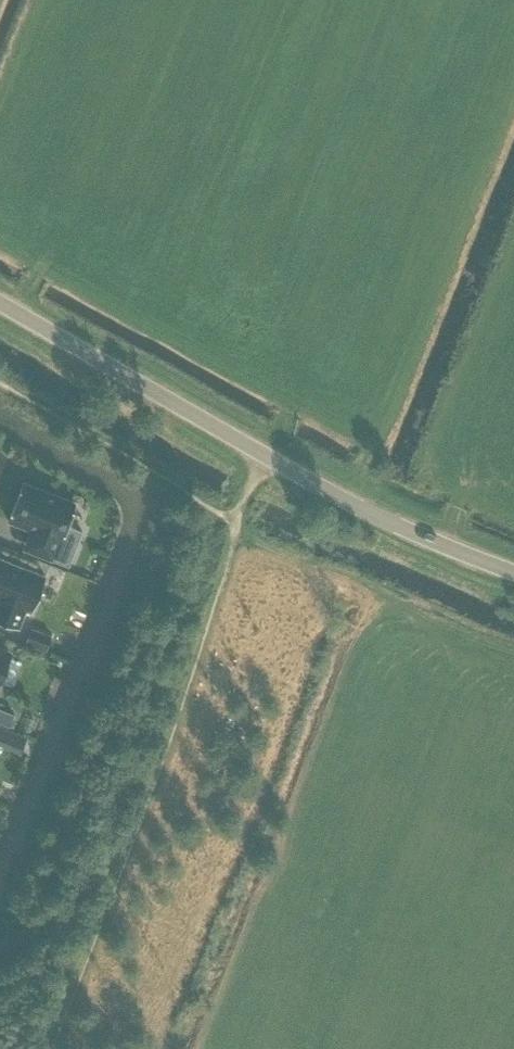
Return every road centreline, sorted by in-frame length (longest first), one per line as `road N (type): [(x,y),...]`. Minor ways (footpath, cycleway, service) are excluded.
road 1 (track): [(44,1048),(223,589),(234,521),(263,455)]
road 2 (unclassified): [(513,573),(331,493),(0,303)]
road 3 (residential): [(336,764),(513,835)]

